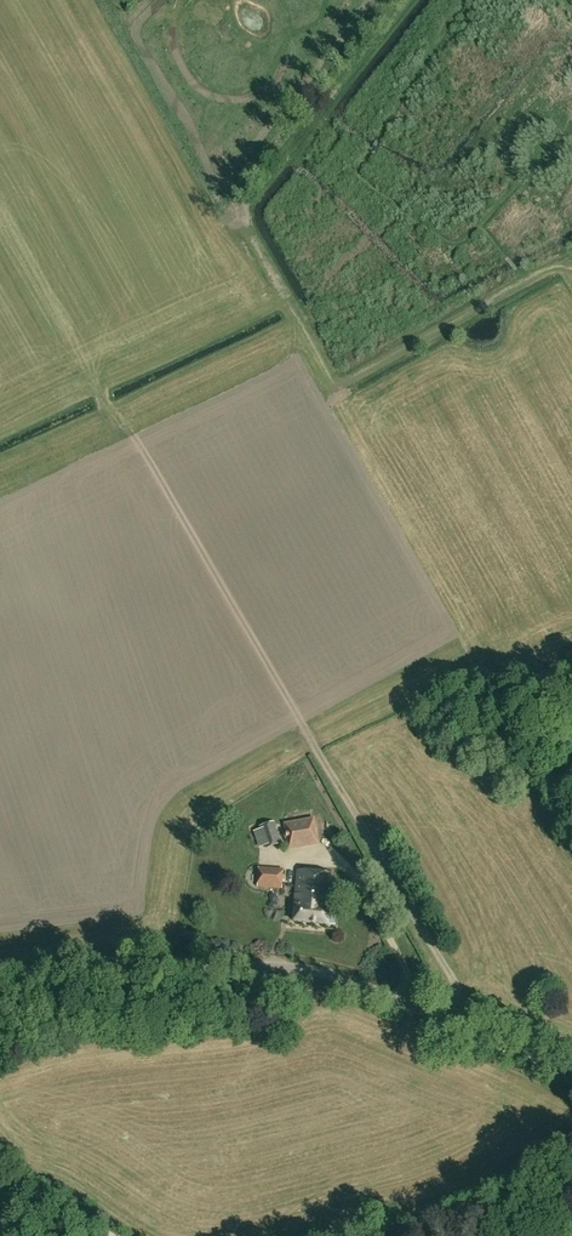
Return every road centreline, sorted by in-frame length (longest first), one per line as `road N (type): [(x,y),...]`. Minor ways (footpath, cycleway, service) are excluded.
road 1 (unclassified): [(571,1076),(318,971),(167,969),(0,983)]
road 2 (track): [(110,1235),(65,1203),(7,1180),(0,1165)]

